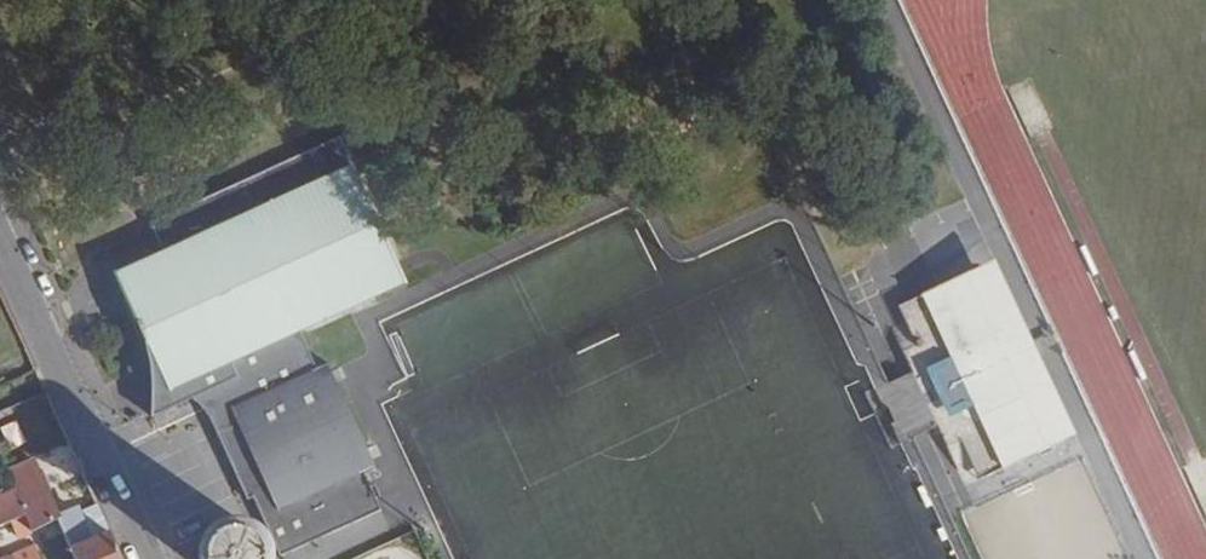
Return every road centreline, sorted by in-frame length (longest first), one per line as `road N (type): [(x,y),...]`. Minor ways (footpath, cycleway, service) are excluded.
road 1 (residential): [(0,237),(149,558)]

